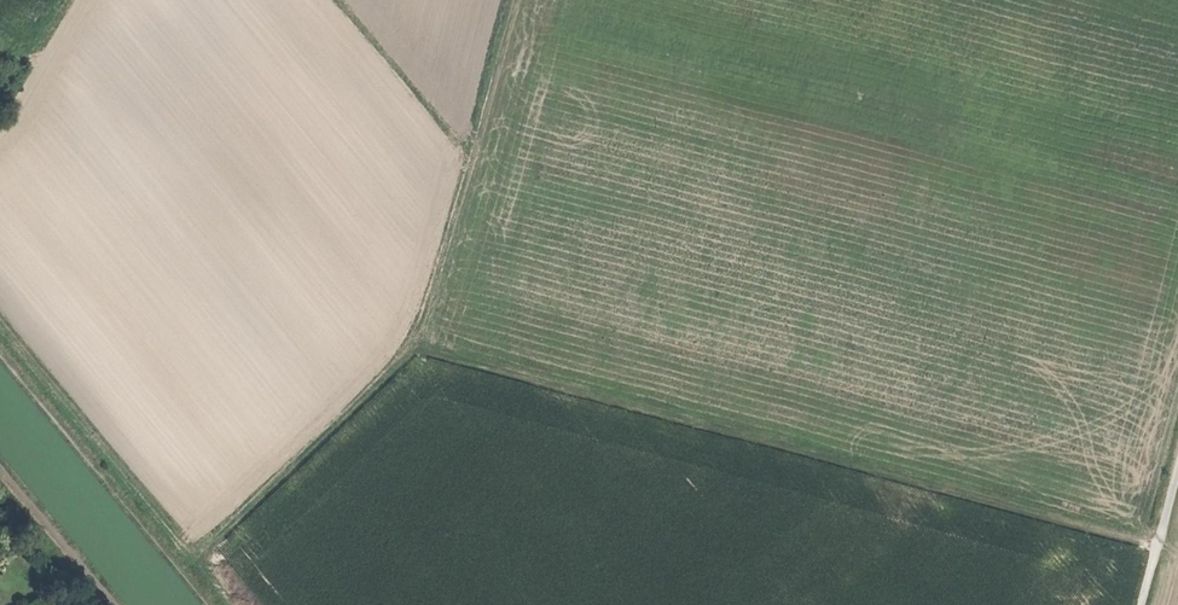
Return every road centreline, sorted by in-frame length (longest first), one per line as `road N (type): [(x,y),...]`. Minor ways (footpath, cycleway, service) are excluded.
road 1 (track): [(517,0),(426,336),(392,378),(195,554),(0,322)]
road 2 (track): [(417,347),(1161,548)]
road 3 (track): [(209,604),(0,355)]

